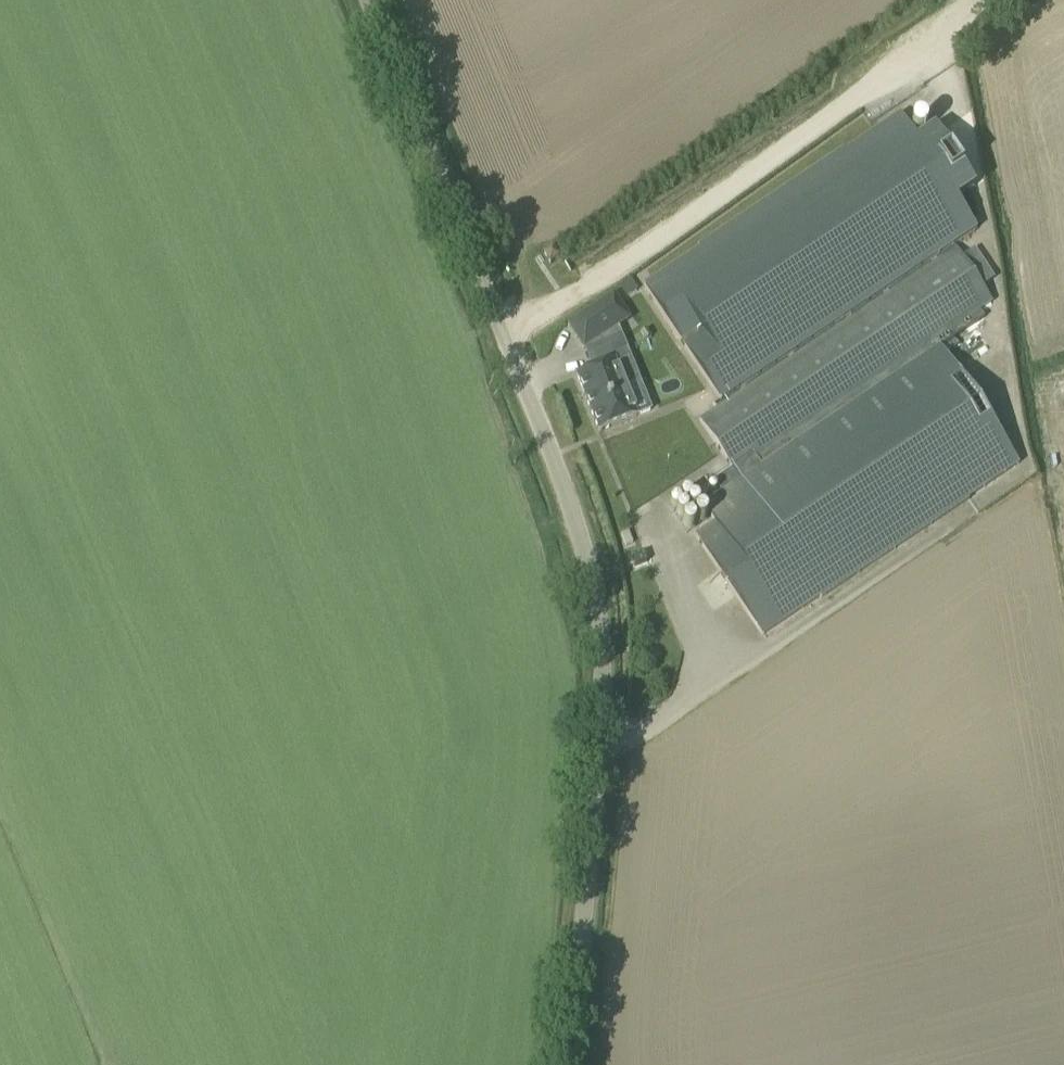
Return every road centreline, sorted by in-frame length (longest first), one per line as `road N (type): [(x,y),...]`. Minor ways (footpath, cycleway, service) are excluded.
road 1 (unclassified): [(570,1064),(601,620),(569,492),(368,0)]

